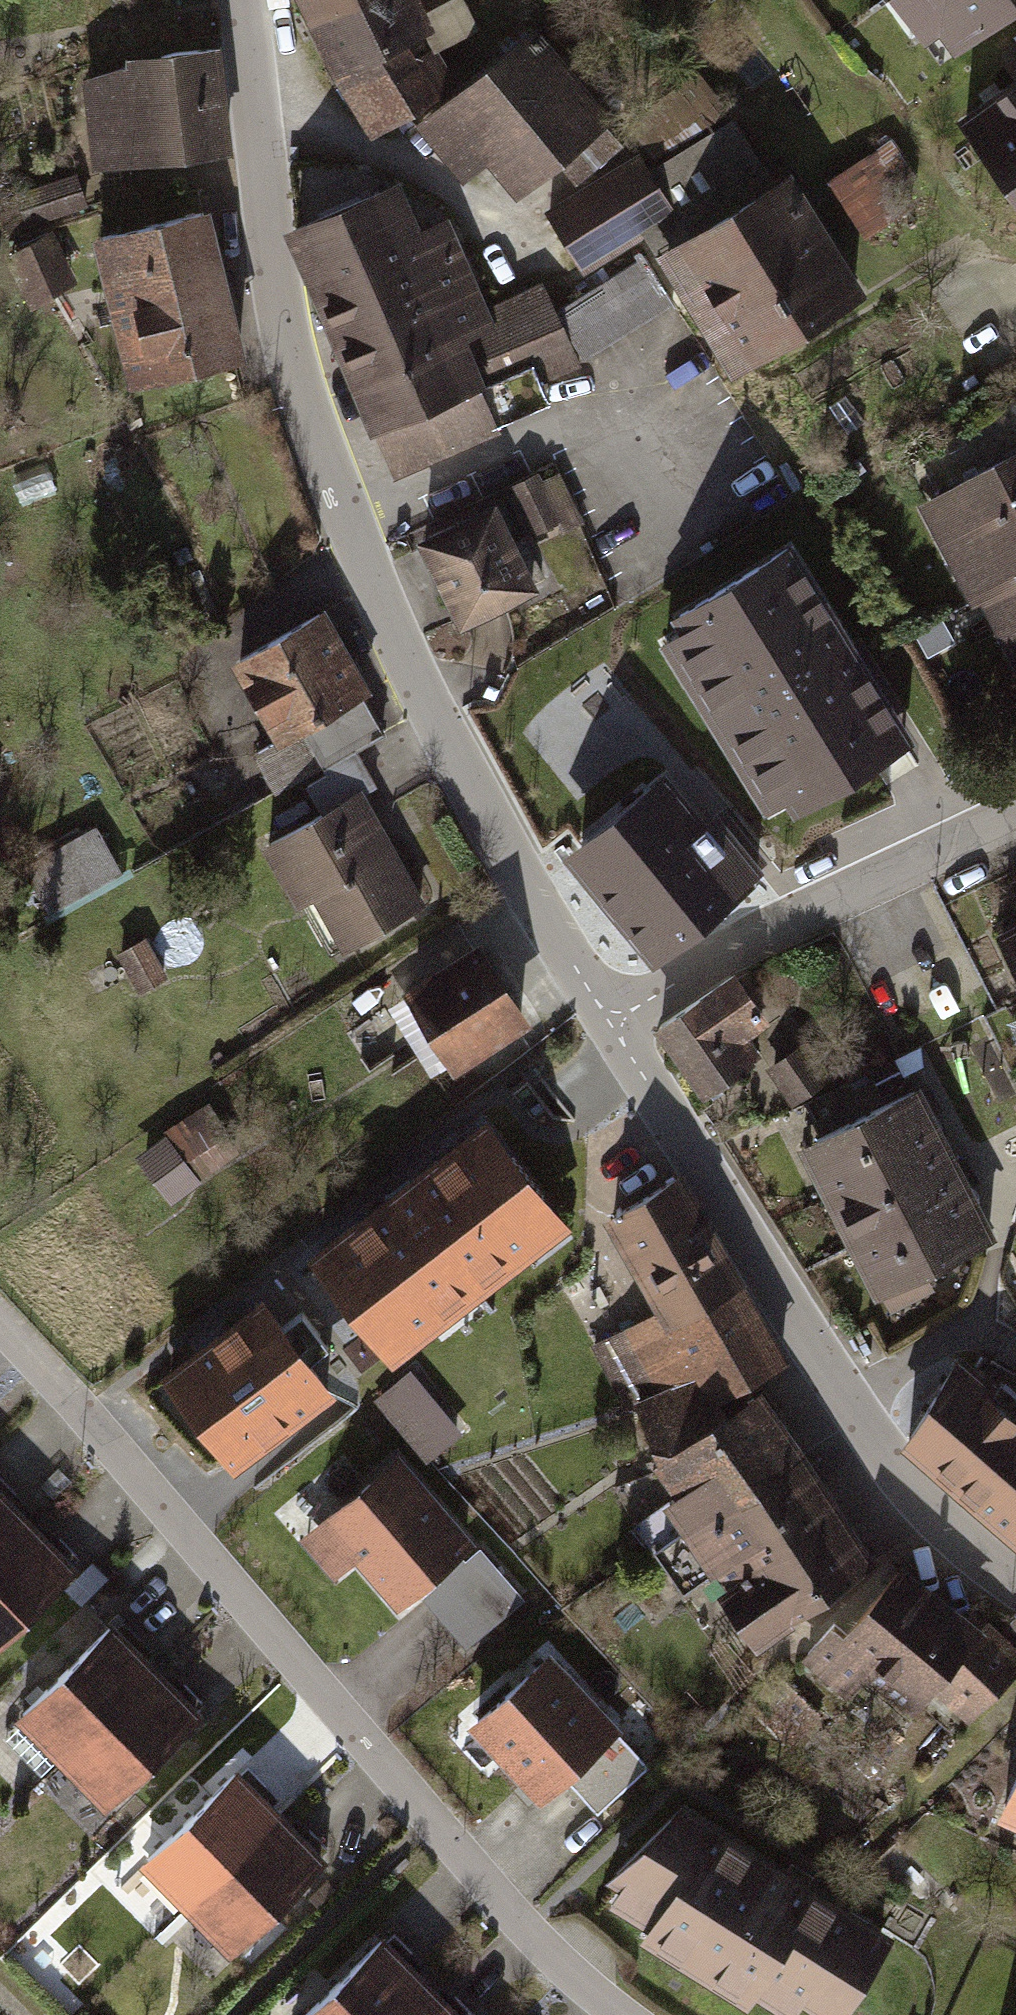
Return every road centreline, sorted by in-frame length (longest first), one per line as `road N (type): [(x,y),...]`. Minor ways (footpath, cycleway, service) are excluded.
road 1 (residential): [(241,0),(276,288),(294,372),(430,707),(496,835),(613,1012)]
road 2 (residential): [(0,1320),(572,1977),(626,2014)]
road 3 (residential): [(613,1012),(778,1299),(857,1416),(962,1540),(1015,1582)]
road 4 (residential): [(613,1012),(1015,810)]

